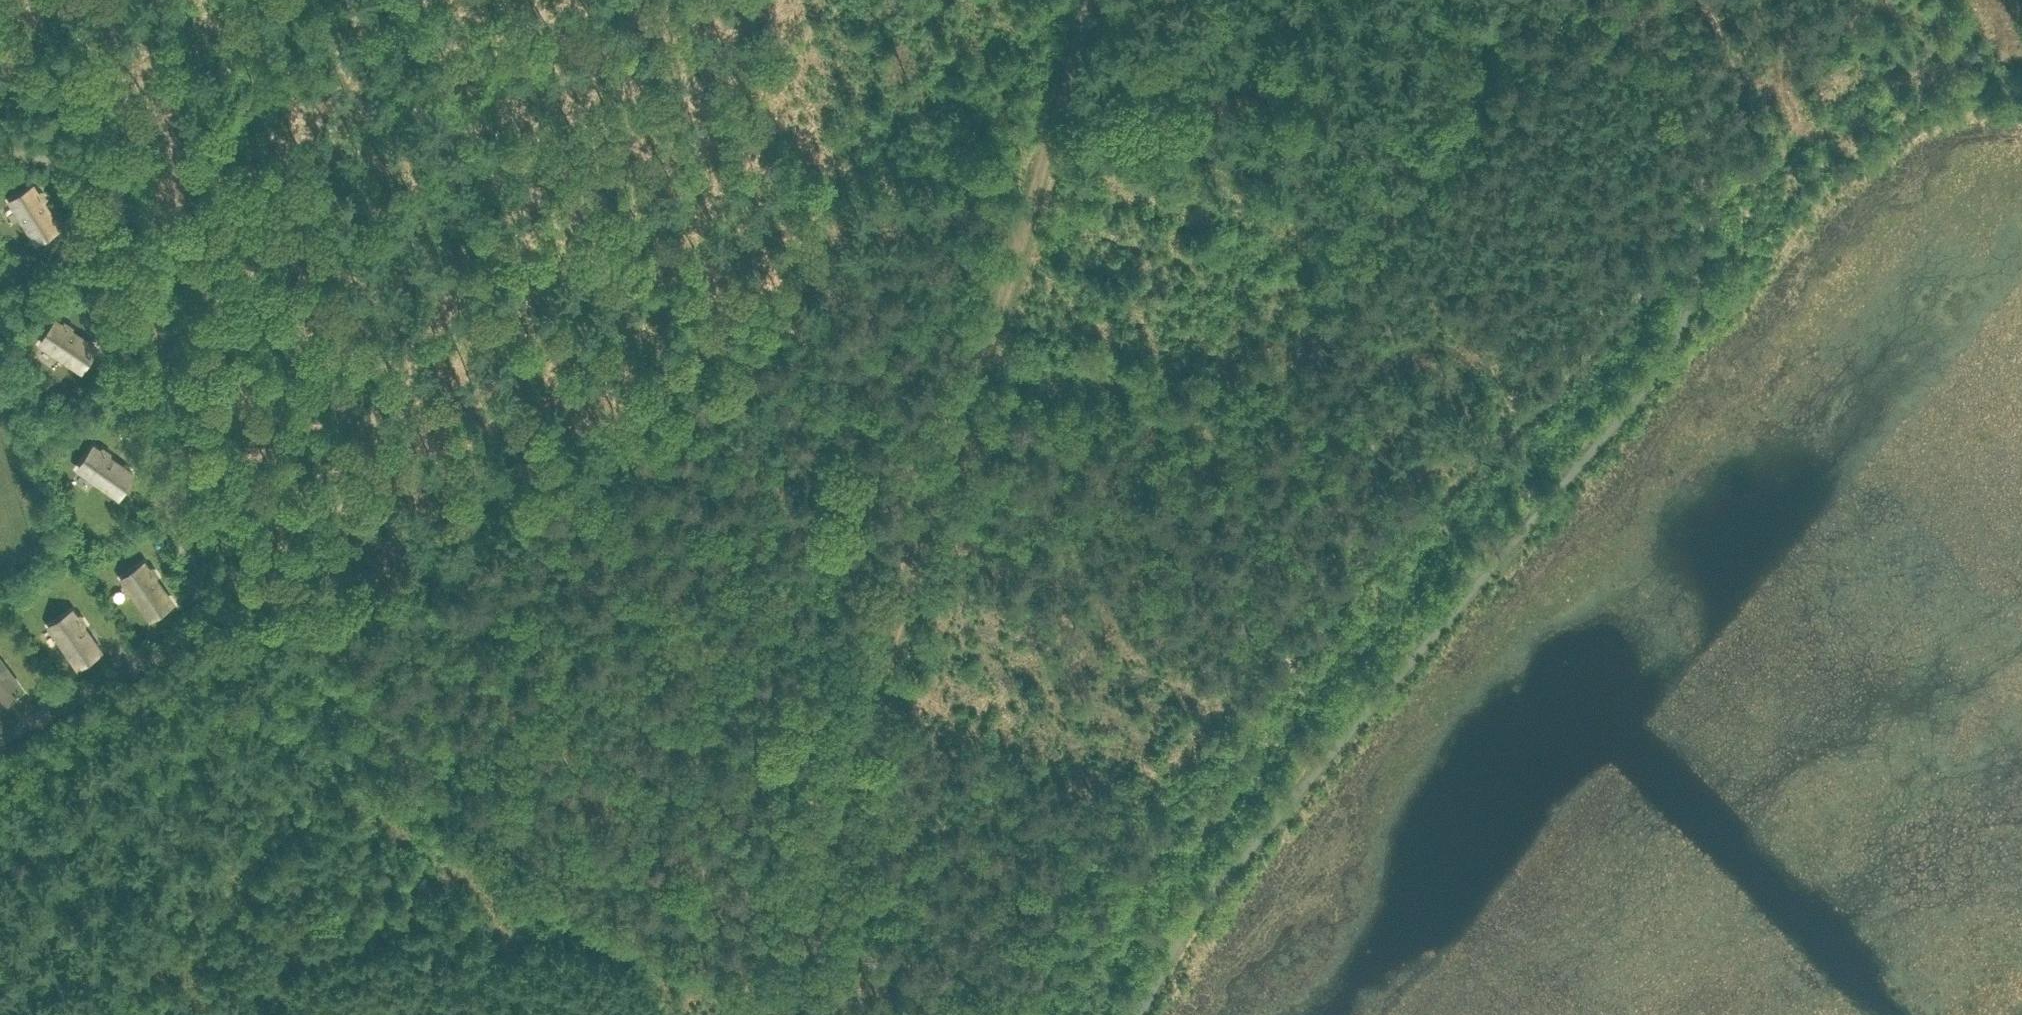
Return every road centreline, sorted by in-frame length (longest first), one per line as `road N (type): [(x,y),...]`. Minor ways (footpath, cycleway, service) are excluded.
road 1 (track): [(777,1014),(1082,0)]

